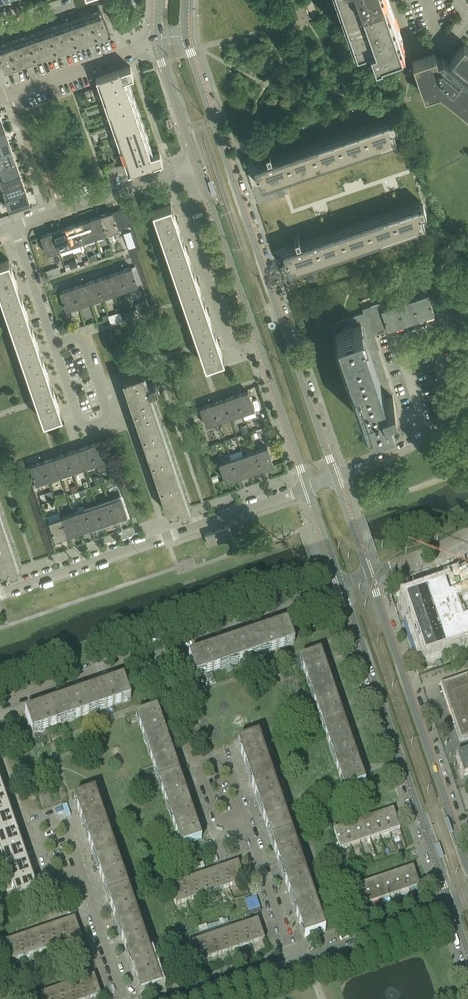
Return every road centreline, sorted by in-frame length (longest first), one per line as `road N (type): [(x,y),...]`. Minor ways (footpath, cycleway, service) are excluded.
road 1 (tertiary): [(334,478),(187,33)]
road 2 (residential): [(0,701),(342,584)]
road 3 (tertiary): [(342,584),(451,905)]
road 4 (residential): [(308,487),(0,594)]
road 5 (tertiary): [(467,866),(368,575)]
road 6 (residential): [(188,166),(197,190),(188,215),(230,342),(263,357)]
road 7 (residential): [(83,428),(14,225)]
road 8 (tertiary): [(197,164),(263,357)]
road 9 (residential): [(428,433),(398,339),(467,315)]
road 10 (residential): [(0,96),(158,40)]
road 11 (residential): [(293,960),(451,905)]
road 12 (residential): [(14,225),(171,170)]
road 13 (residential): [(249,827),(226,757),(197,765),(215,822)]
road 14 (residential): [(82,879),(62,813),(34,822),(53,879)]
road 15 (residential): [(293,960),(249,827)]
road 16 (tertiary): [(263,357),(308,487)]
road 17 (tertiary): [(158,40),(197,164)]
road 18 (residential): [(125,998),(82,879)]
road 19 (residential): [(179,998),(293,960)]

